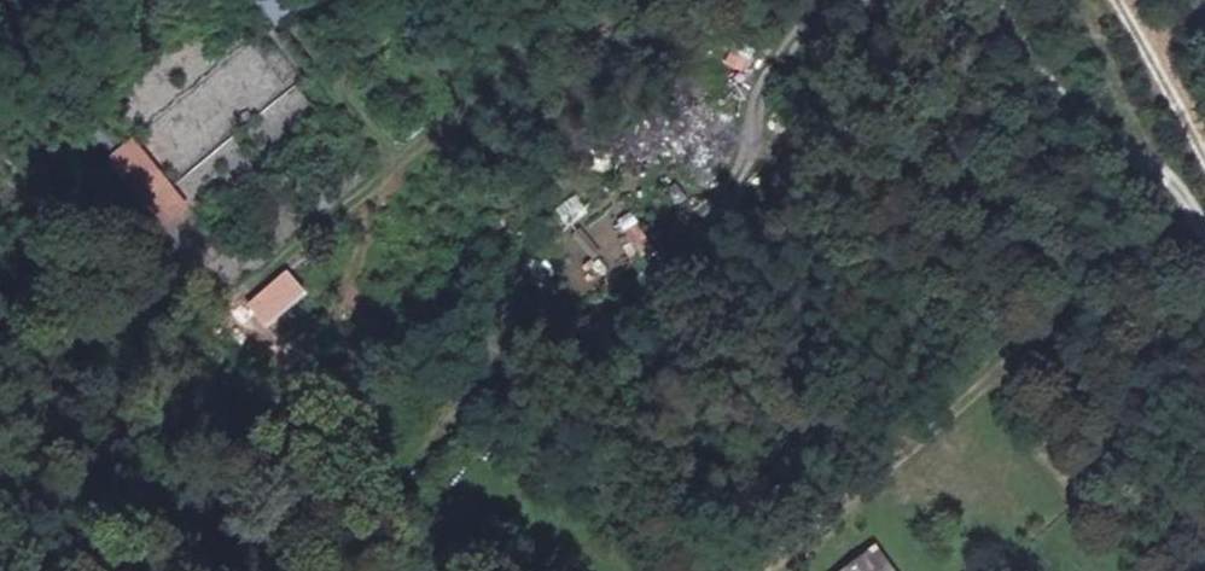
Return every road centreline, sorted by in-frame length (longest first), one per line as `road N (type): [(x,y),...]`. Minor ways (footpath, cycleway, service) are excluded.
road 1 (track): [(1128,125),(1073,0)]

